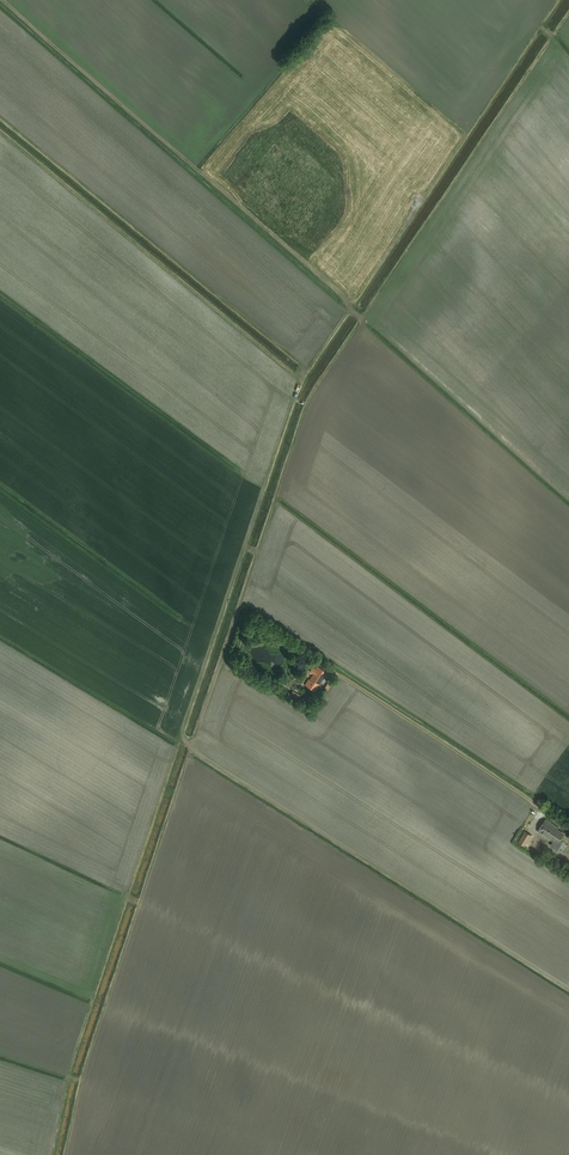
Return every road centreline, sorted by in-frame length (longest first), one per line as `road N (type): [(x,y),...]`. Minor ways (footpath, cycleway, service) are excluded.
road 1 (track): [(568,825),(337,673)]

